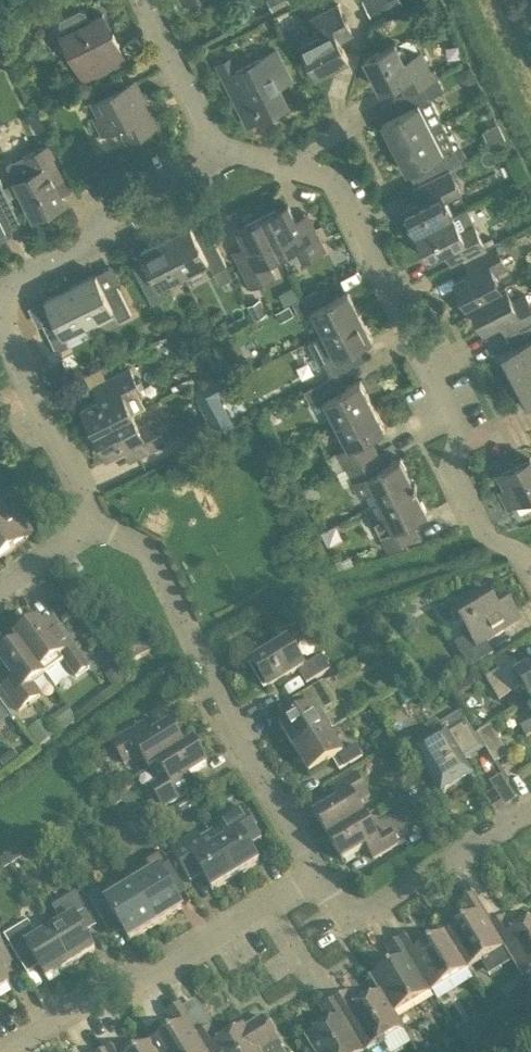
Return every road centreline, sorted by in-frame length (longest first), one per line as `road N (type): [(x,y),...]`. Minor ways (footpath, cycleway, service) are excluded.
road 1 (residential): [(225,150),(337,185),(460,430),(452,468),(478,526),(530,573)]
road 2 (residential): [(314,875),(153,554),(114,537),(98,520)]
road 3 (residential): [(314,875),(157,974),(103,987),(2,1051)]
road 4 (residential): [(0,319),(13,284),(84,249),(104,215),(225,150)]
road 5 (residential): [(530,811),(363,911),(343,908),(314,875)]
road 6 (residential): [(98,520),(0,321)]
road 7 (residential): [(147,0),(225,150)]
road 8 (residential): [(0,591),(98,520)]

